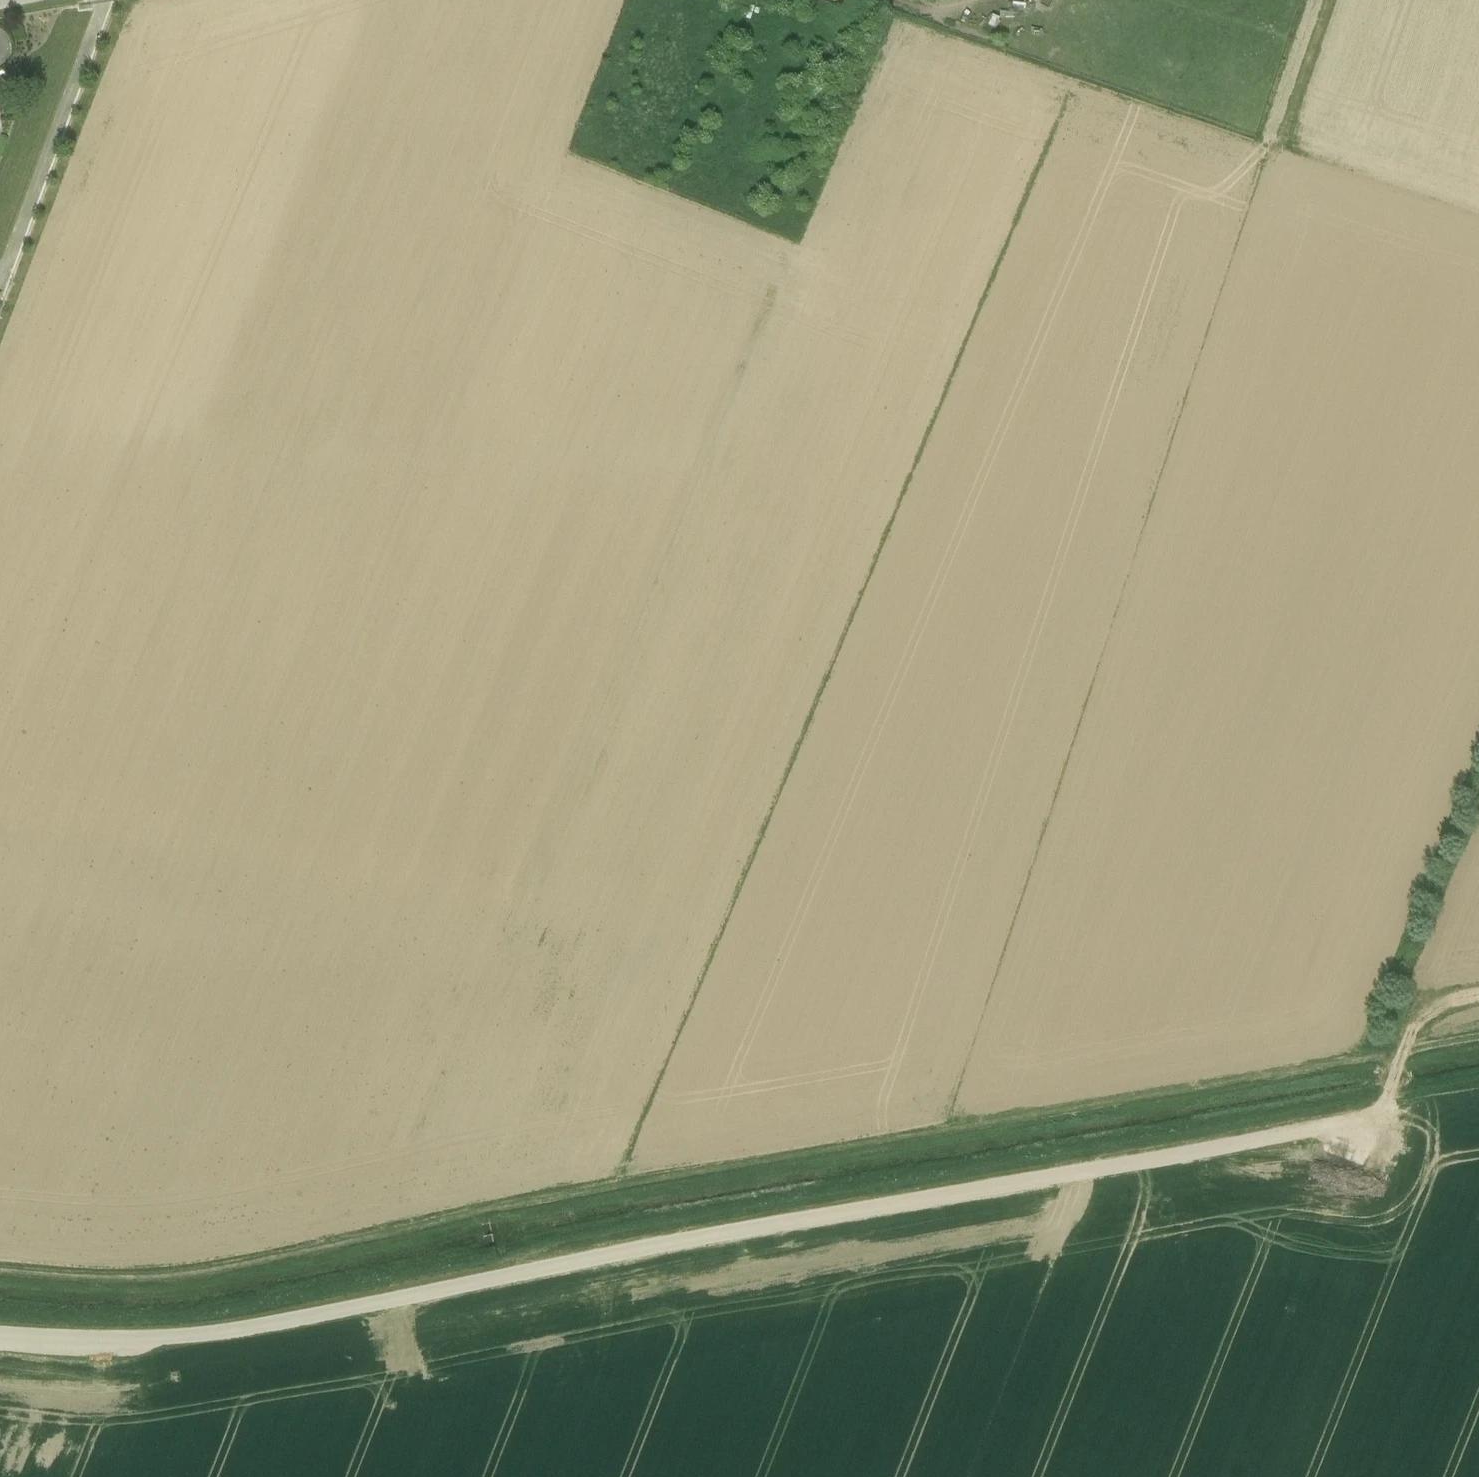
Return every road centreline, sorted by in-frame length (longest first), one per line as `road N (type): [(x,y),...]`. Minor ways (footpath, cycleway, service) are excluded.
road 1 (track): [(0,1332),(85,1339),(204,1325),(1381,1121),(1384,1102)]
road 2 (track): [(605,0),(565,102),(558,147),(564,173)]
road 3 (track): [(1384,1102),(1417,1021),(1478,993)]
road 4 (track): [(1326,0),(1282,134)]

